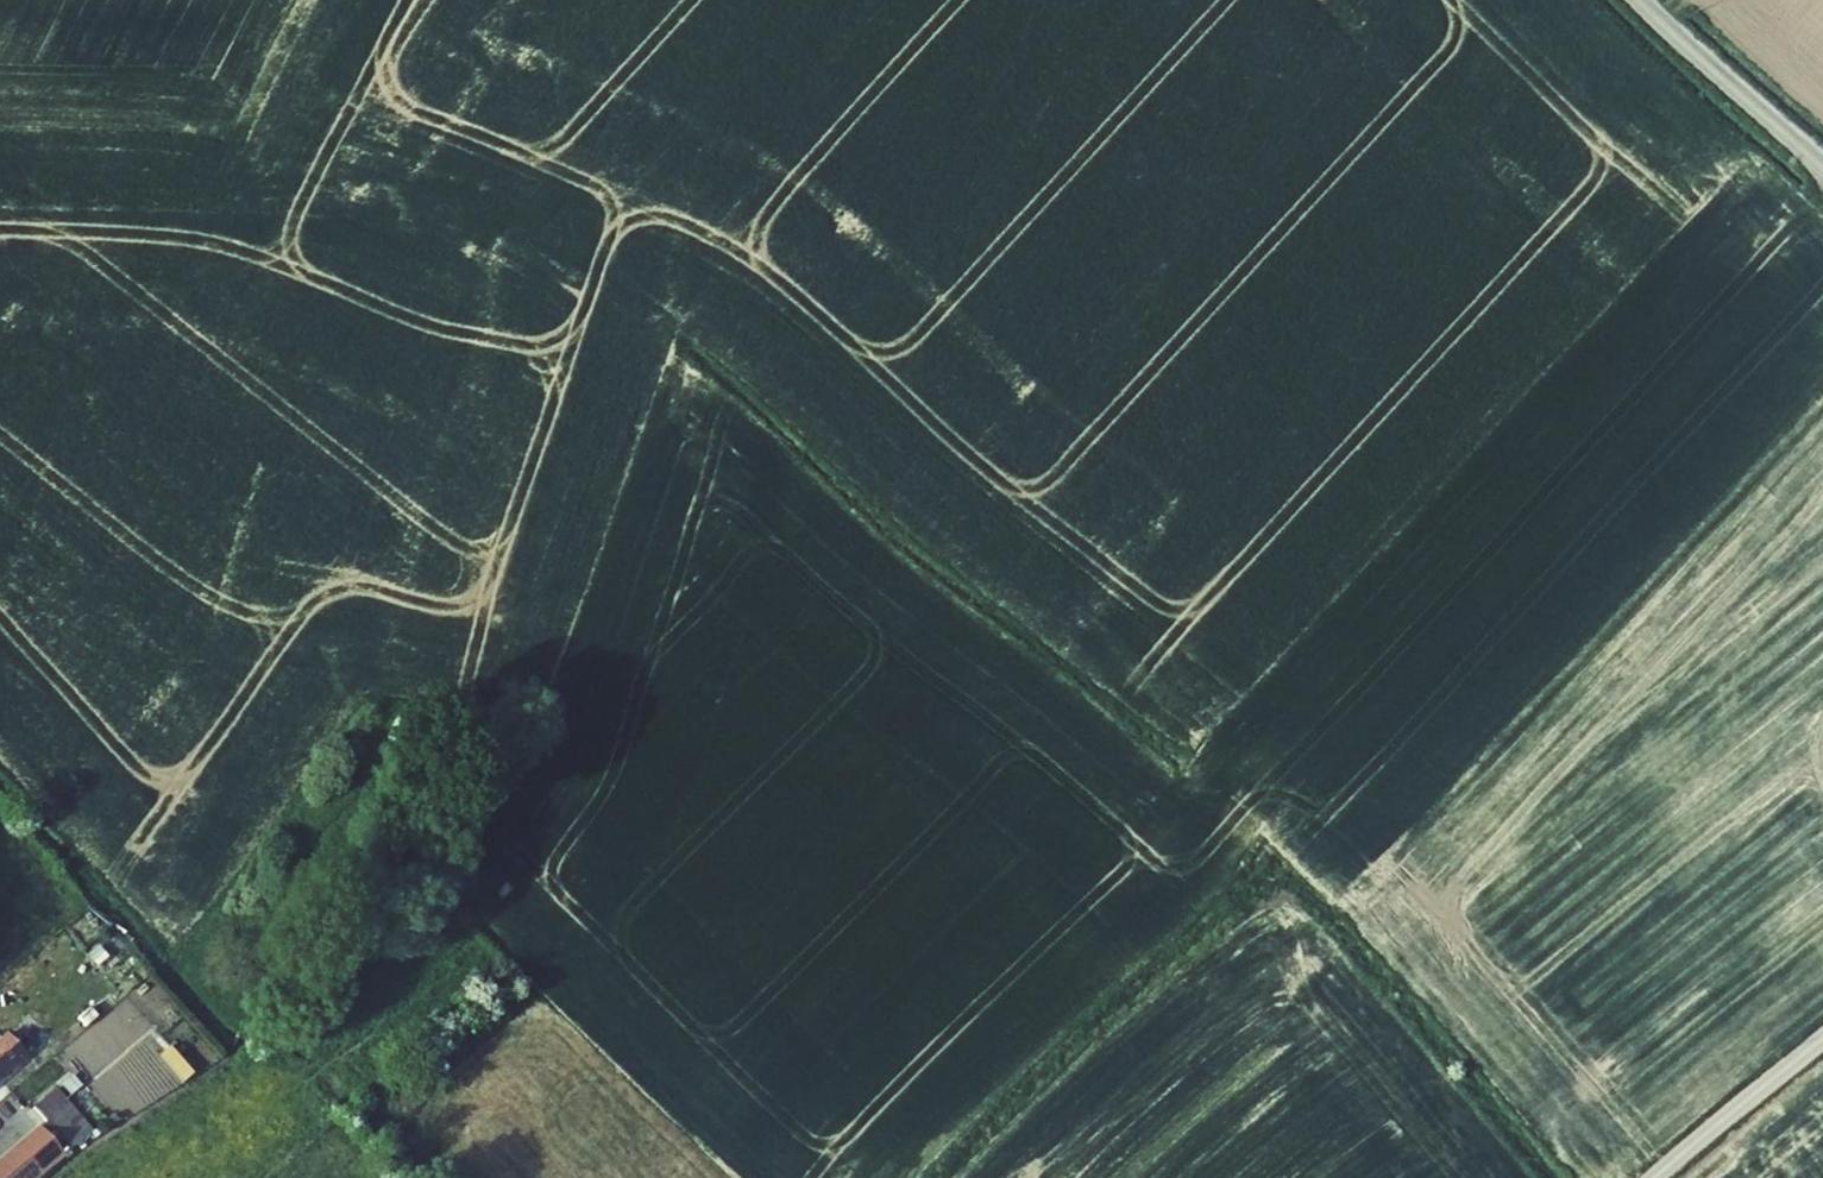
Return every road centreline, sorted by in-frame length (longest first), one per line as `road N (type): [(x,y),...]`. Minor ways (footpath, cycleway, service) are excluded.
road 1 (unclassified): [(1640,0),(1822,165)]
road 2 (unclassified): [(1822,1039),(1653,1177)]

